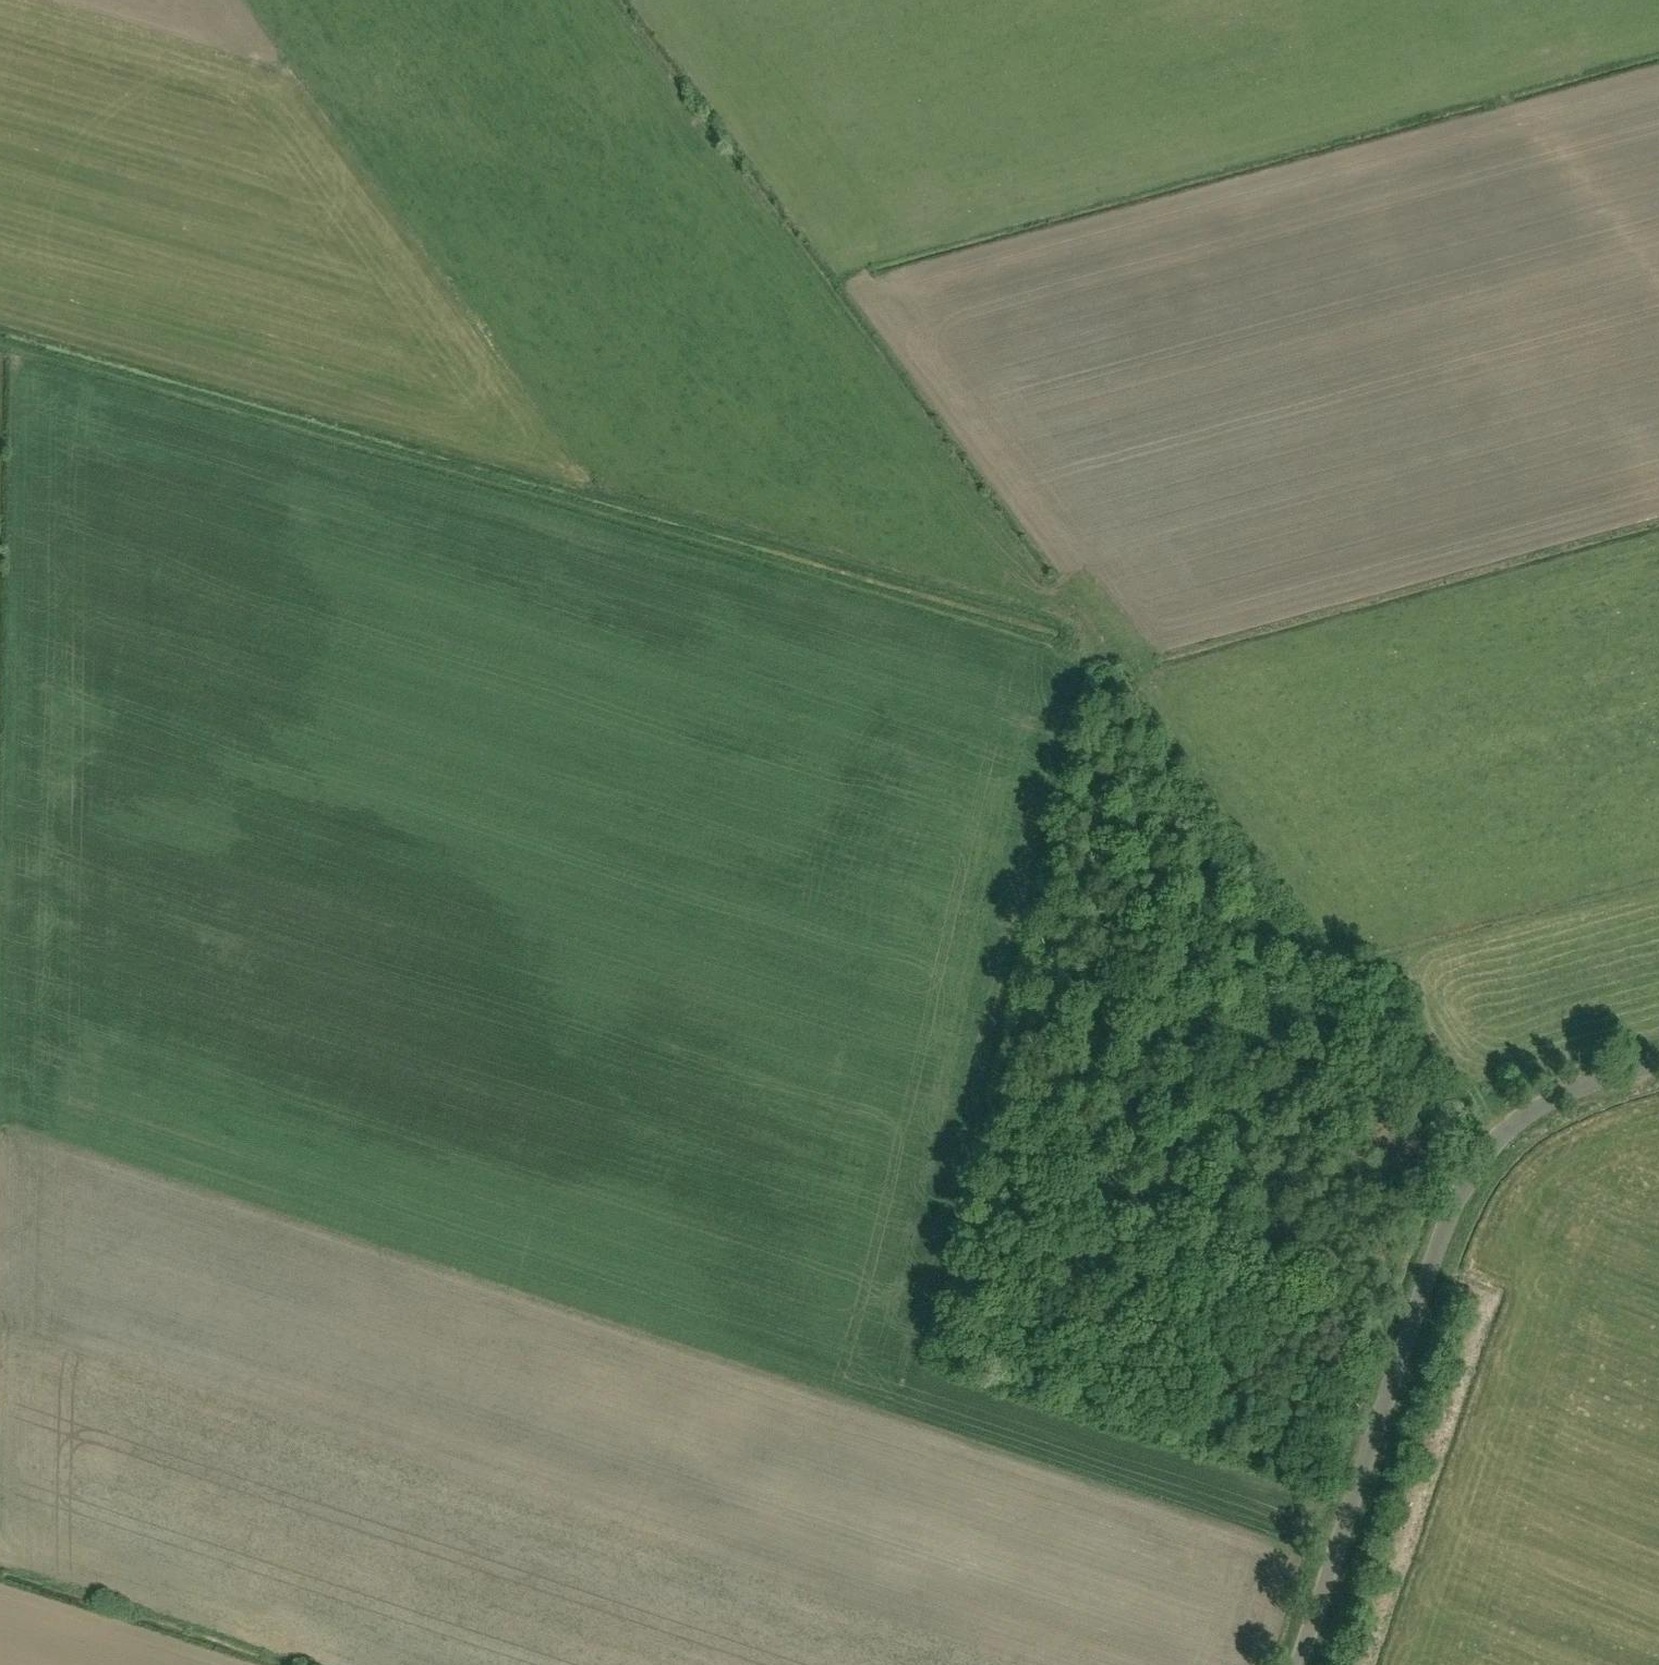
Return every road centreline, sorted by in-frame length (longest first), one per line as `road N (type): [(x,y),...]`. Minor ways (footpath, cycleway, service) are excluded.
road 1 (unclassified): [(1302,1664),(1439,1242),(1467,1183),(1497,1140),(1532,1112),(1584,1086),(1658,1065)]

